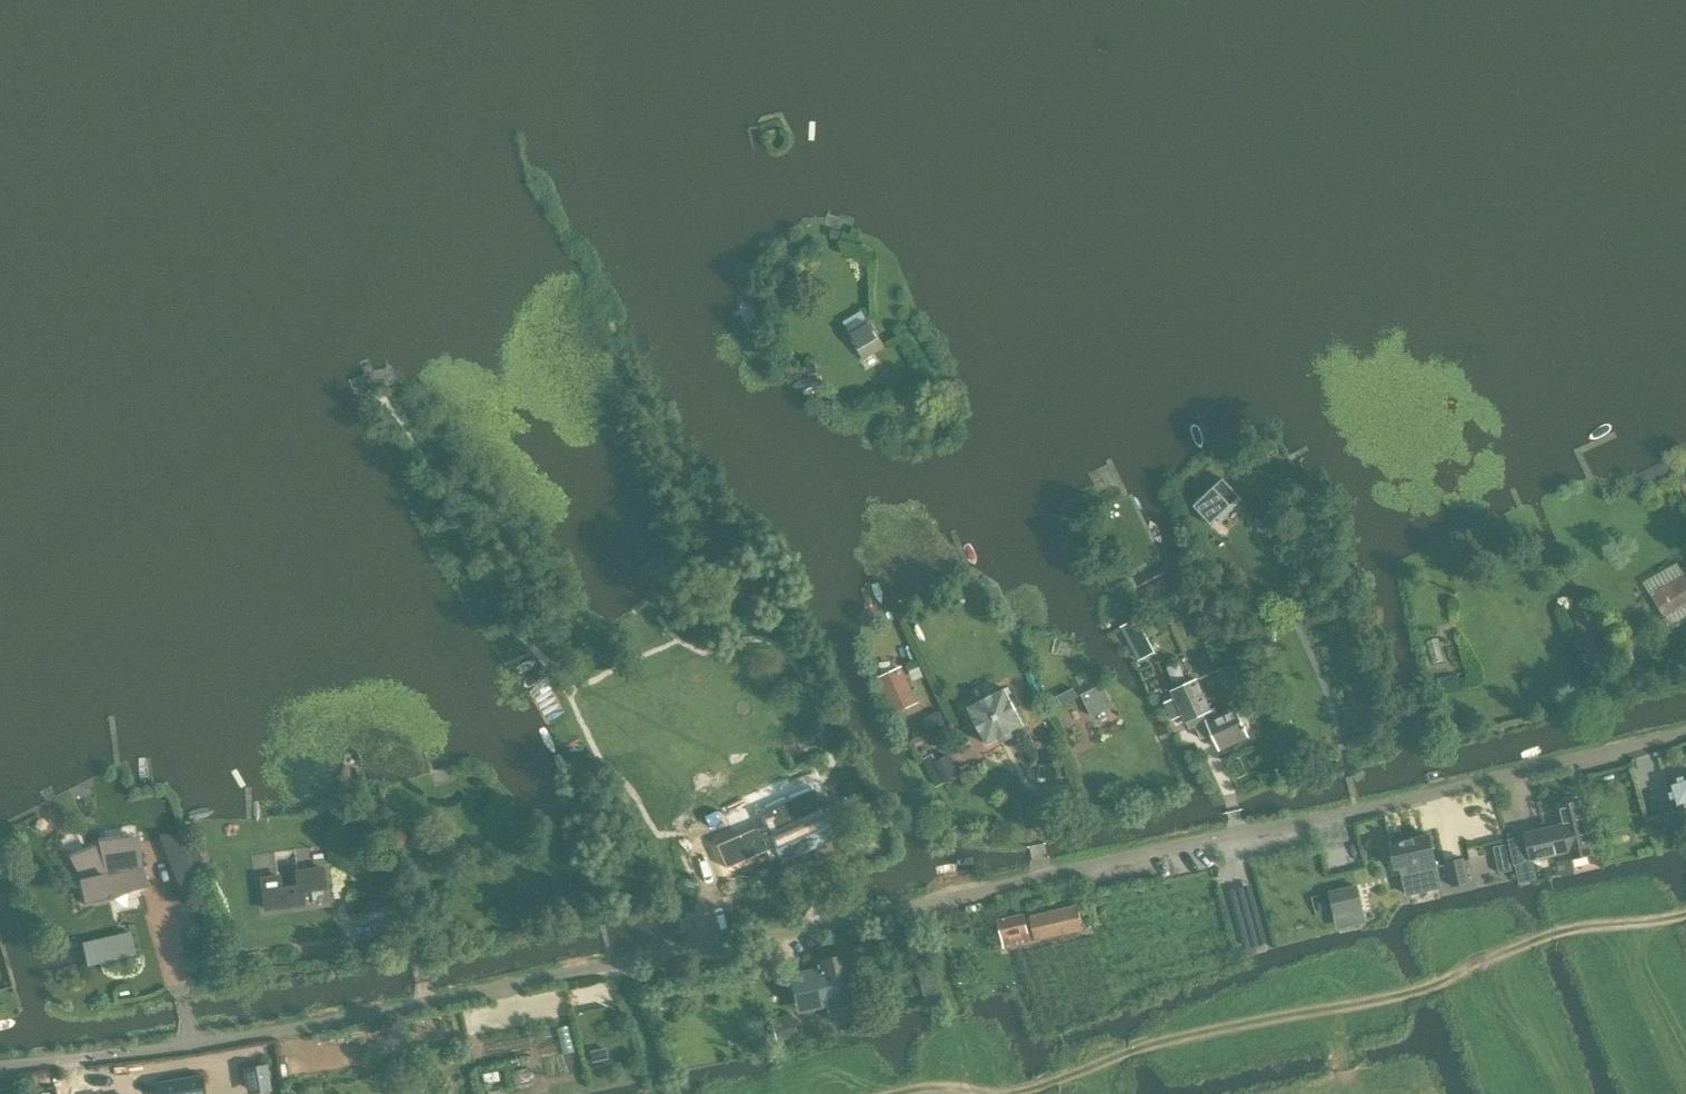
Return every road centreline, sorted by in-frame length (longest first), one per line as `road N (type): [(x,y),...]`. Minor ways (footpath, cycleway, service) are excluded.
road 1 (unclassified): [(0,1073),(261,1041),(820,938),(1043,877),(1685,737)]

